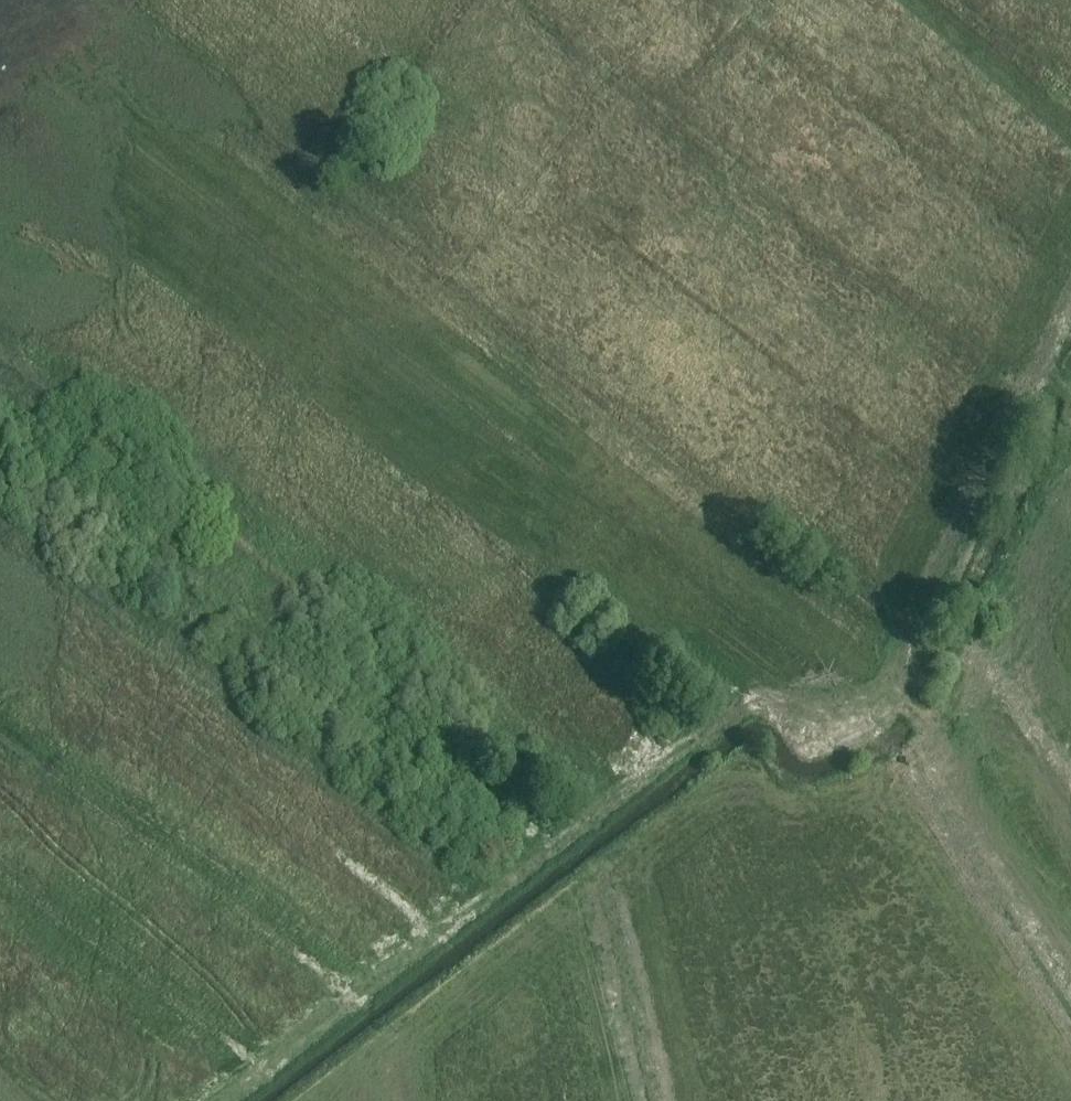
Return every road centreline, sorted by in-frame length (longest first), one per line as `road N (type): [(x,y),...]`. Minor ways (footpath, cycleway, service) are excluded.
road 1 (track): [(228,1100),(740,712),(772,706),(844,720),(885,698),(1070,308)]
road 2 (track): [(1070,962),(924,720),(885,698)]

